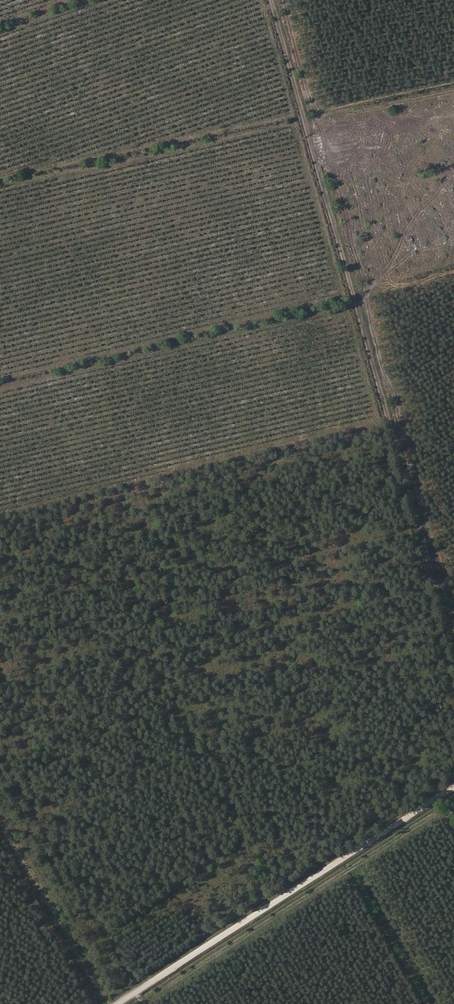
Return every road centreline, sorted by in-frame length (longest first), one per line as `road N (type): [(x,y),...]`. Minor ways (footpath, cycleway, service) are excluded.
road 1 (track): [(272,0),(453,651)]
road 2 (track): [(453,788),(119,1003)]
road 3 (track): [(141,989),(0,740)]
road 4 (track): [(113,1003),(0,810)]

